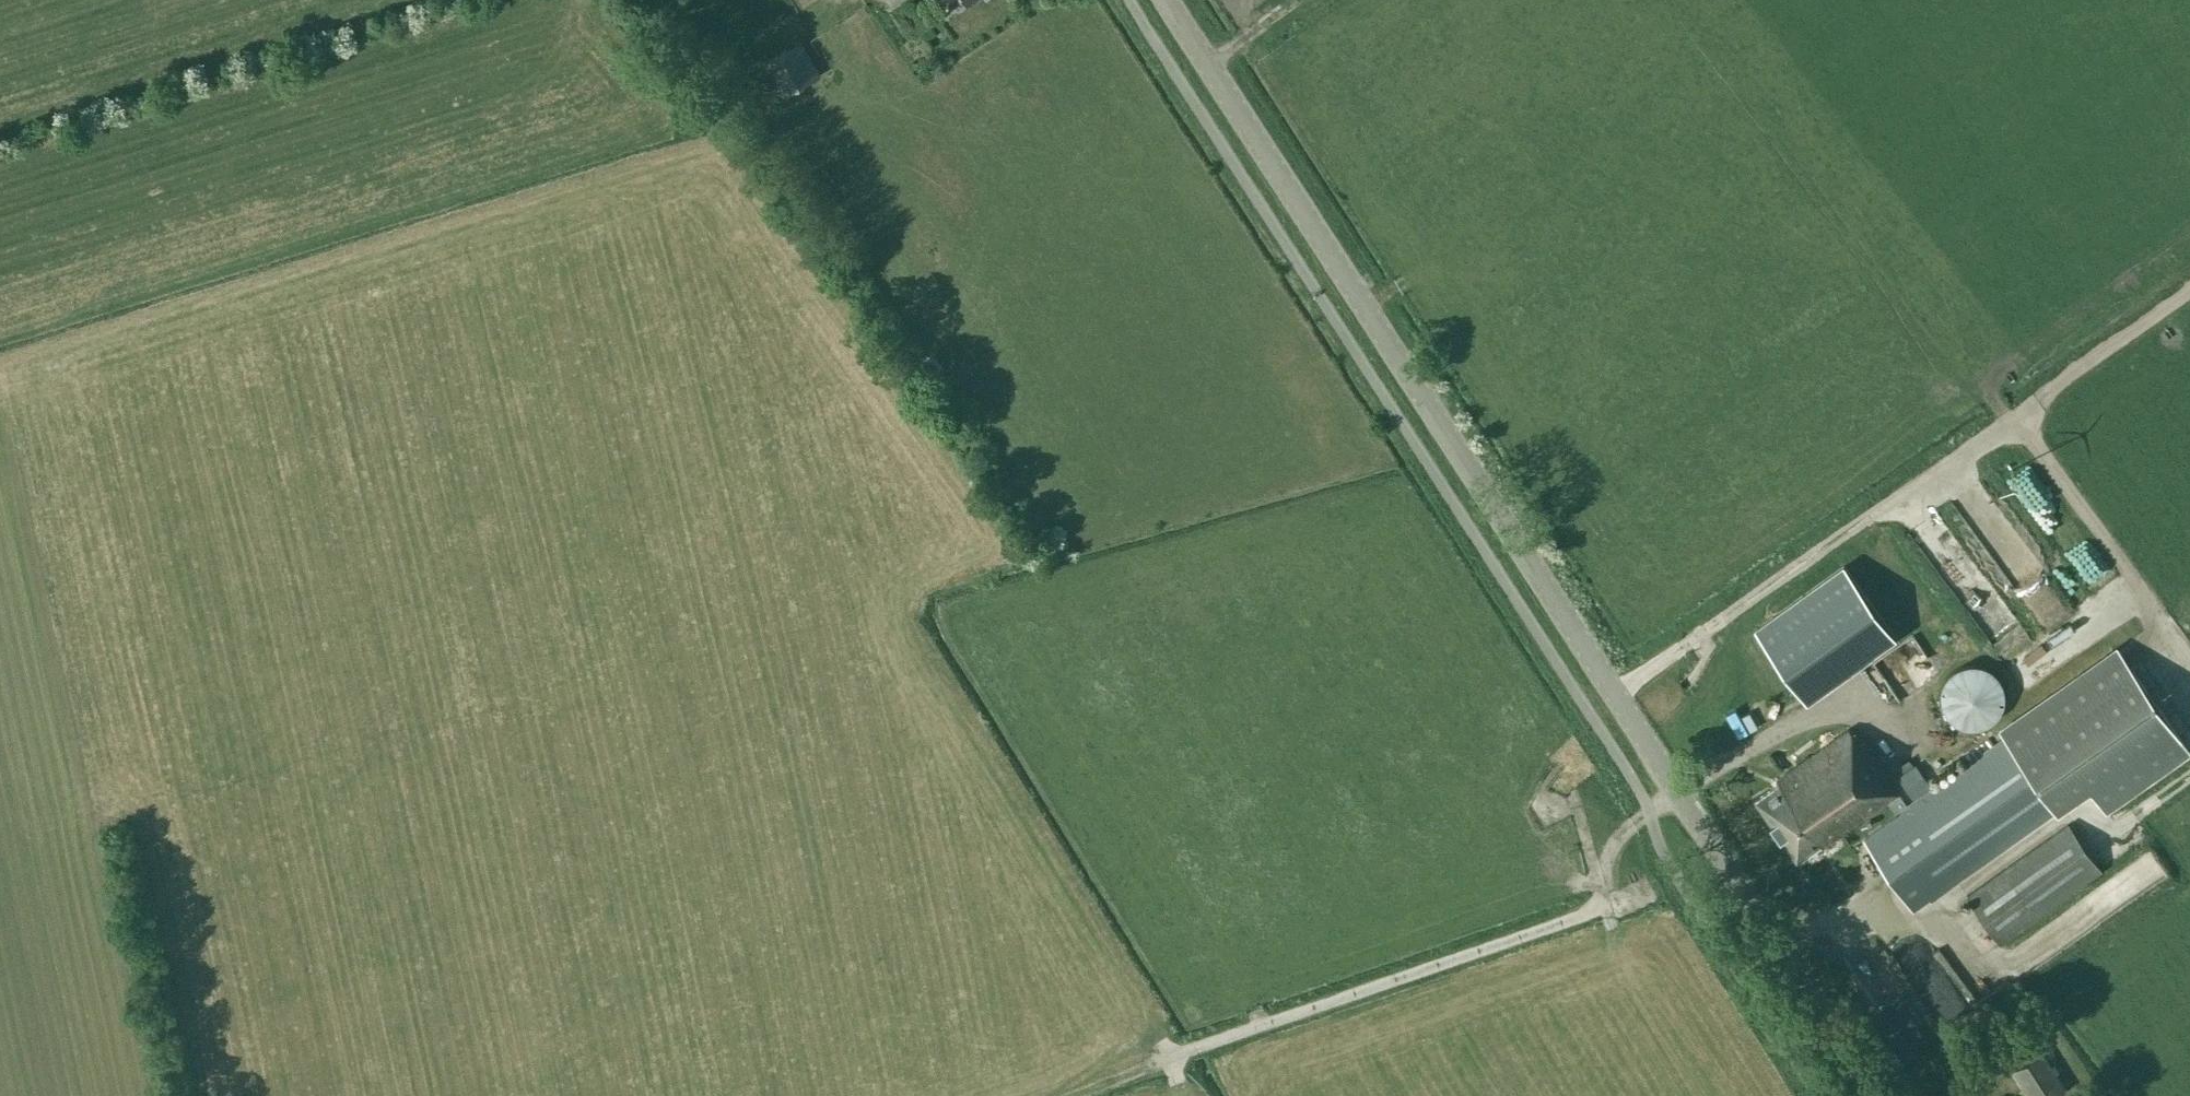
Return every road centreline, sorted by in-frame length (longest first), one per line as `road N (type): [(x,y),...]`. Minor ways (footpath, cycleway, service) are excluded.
road 1 (tertiary): [(1877,1095),(1167,0)]

